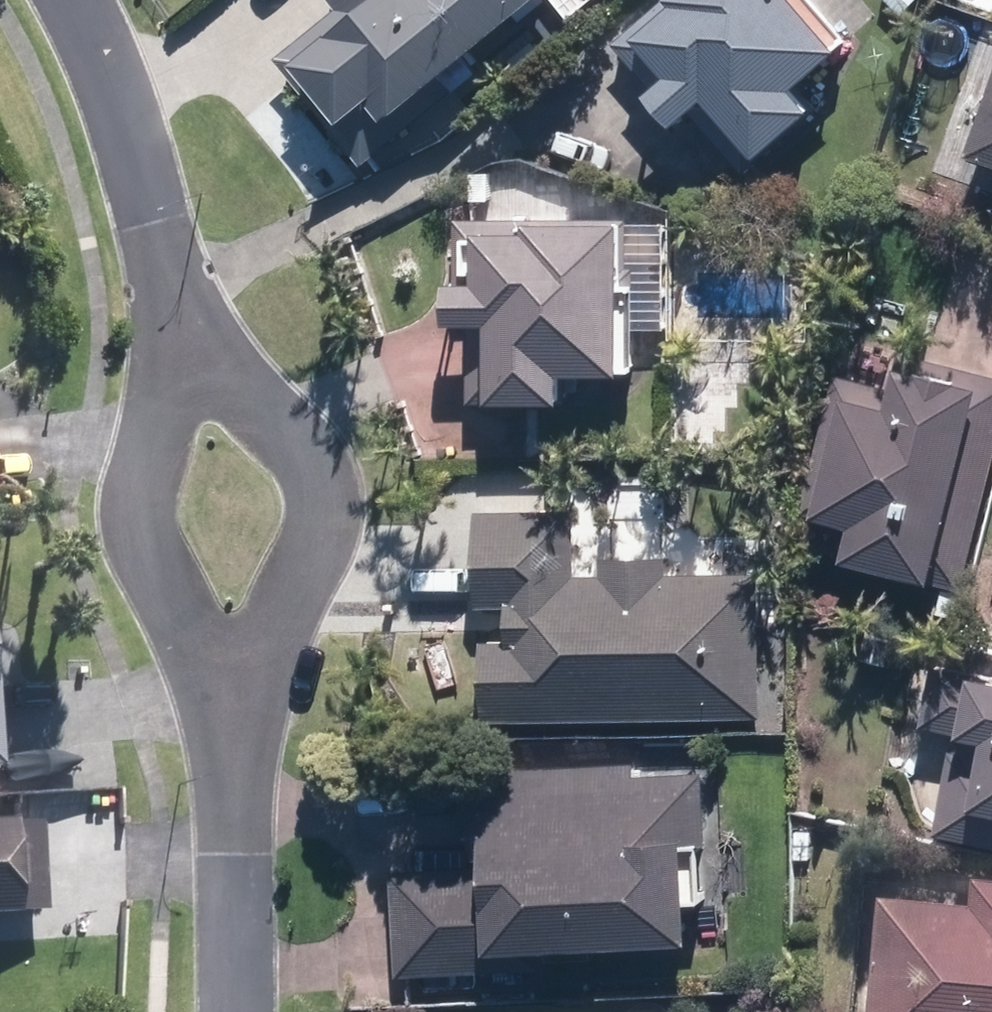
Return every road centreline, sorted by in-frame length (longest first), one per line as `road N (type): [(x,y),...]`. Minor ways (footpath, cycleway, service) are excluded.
road 1 (residential): [(177,305),(225,376),(296,446),(316,484),(315,530),(238,760)]
road 2 (residential): [(238,760),(145,544),(144,486),(172,387),(177,305)]
road 3 (residential): [(177,305),(124,123),(70,0)]
road 4 (residential): [(238,760),(238,1011)]

